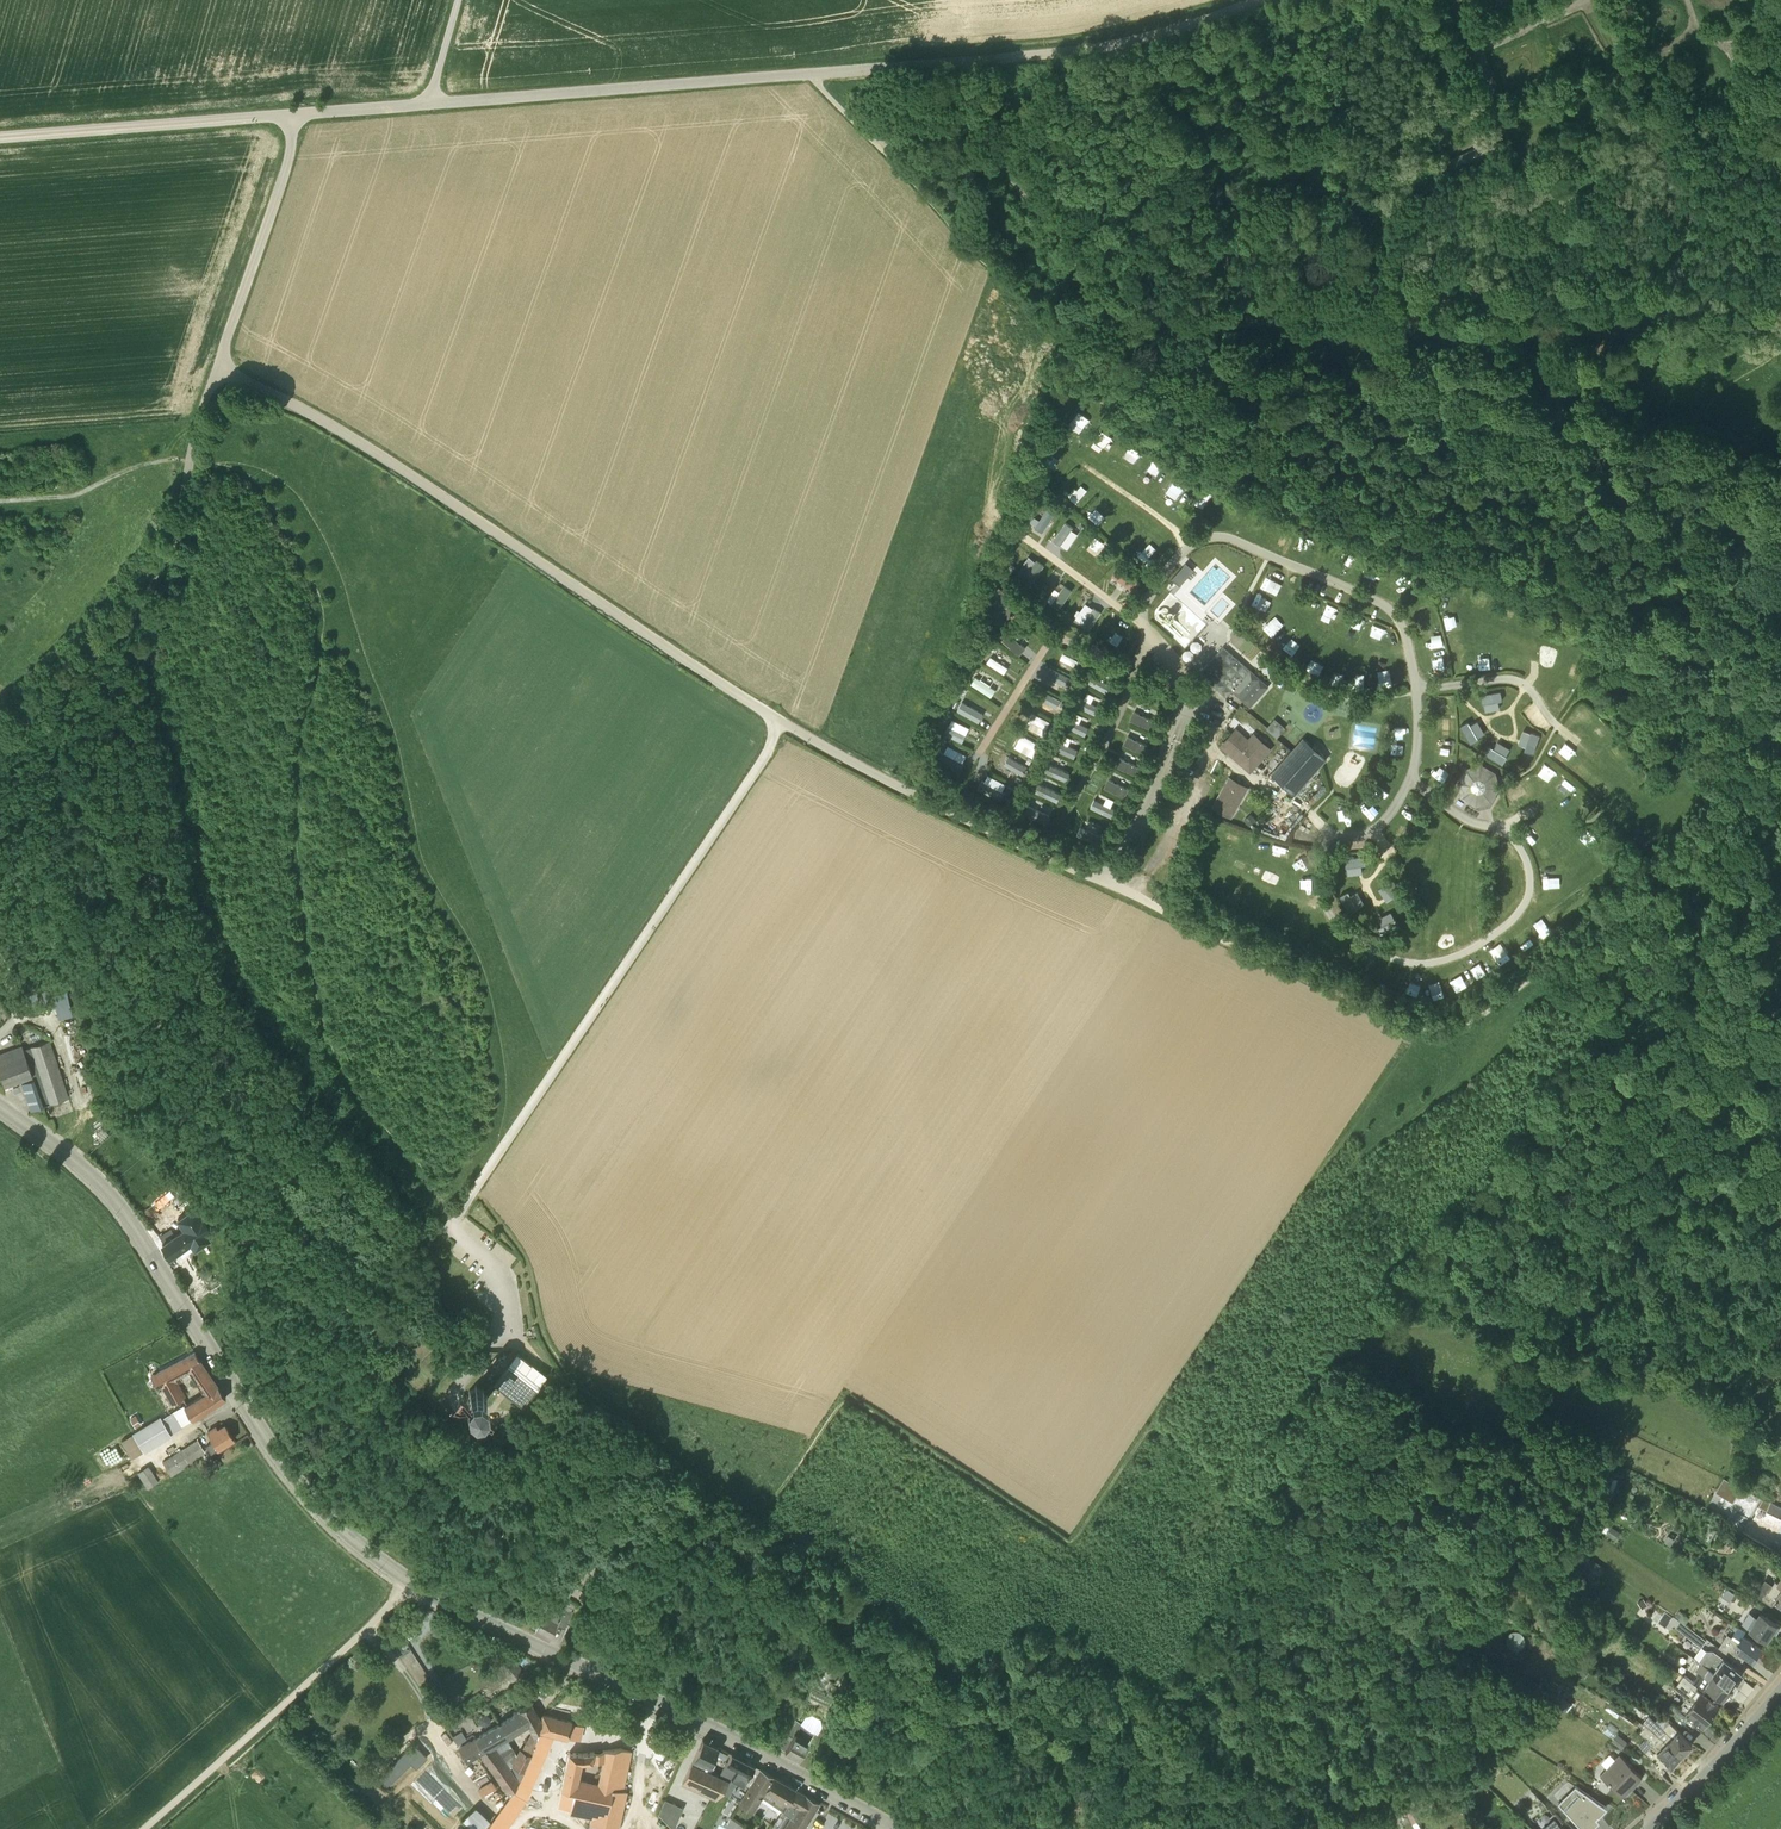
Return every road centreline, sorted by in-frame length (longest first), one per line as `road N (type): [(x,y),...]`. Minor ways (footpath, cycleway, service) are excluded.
road 1 (track): [(880,146),(1119,397),(1181,451),(1315,524),(1618,621),(1657,665),(1689,741),(1726,769),(1730,783),(1716,811),(1638,891)]
road 2 (tertiary): [(901,1828),(420,1589),(359,1542),(269,1443),(117,1201),(90,1169),(0,1105)]
road 3 (track): [(1638,891),(1485,1015),(1441,1031),(1412,1029),(981,830),(779,720)]
road 4 (unclassified): [(0,137),(807,73)]
road 5 (track): [(779,720),(762,761),(450,1223),(500,1326)]
road 6 (track): [(779,720),(342,432),(217,368)]
road 7 (track): [(807,73),(1050,53),(1151,35),(1256,0)]
road 8 (track): [(144,1828),(410,1582)]
road 9 (track): [(0,760),(145,595),(178,526),(189,461)]
road 10 (track): [(217,368),(285,173),(294,115)]
road 11 (tertiary): [(1650,1828),(1780,1690)]
road 12 (track): [(1638,891),(1734,889),(1780,874)]
road 13 (track): [(500,1326),(456,1394),(475,1421),(495,1420)]
road 14 (track): [(1688,0),(1702,31),(1743,39),(1765,19),(1767,0)]

